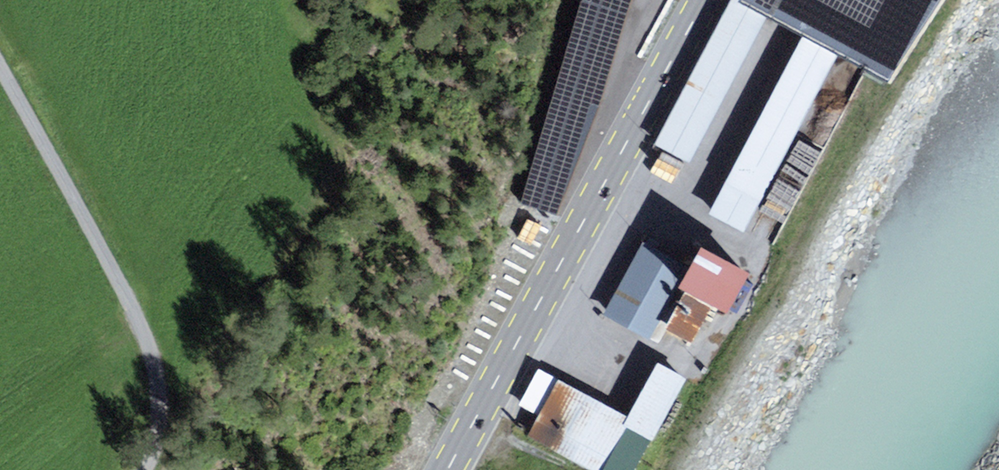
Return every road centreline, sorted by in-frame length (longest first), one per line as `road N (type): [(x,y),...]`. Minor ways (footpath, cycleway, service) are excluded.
road 1 (primary): [(701,0),(443,469)]
road 2 (track): [(0,55),(136,299),(156,358),(158,456),(148,469)]
road 3 (track): [(136,299),(108,337),(105,436),(93,469)]

